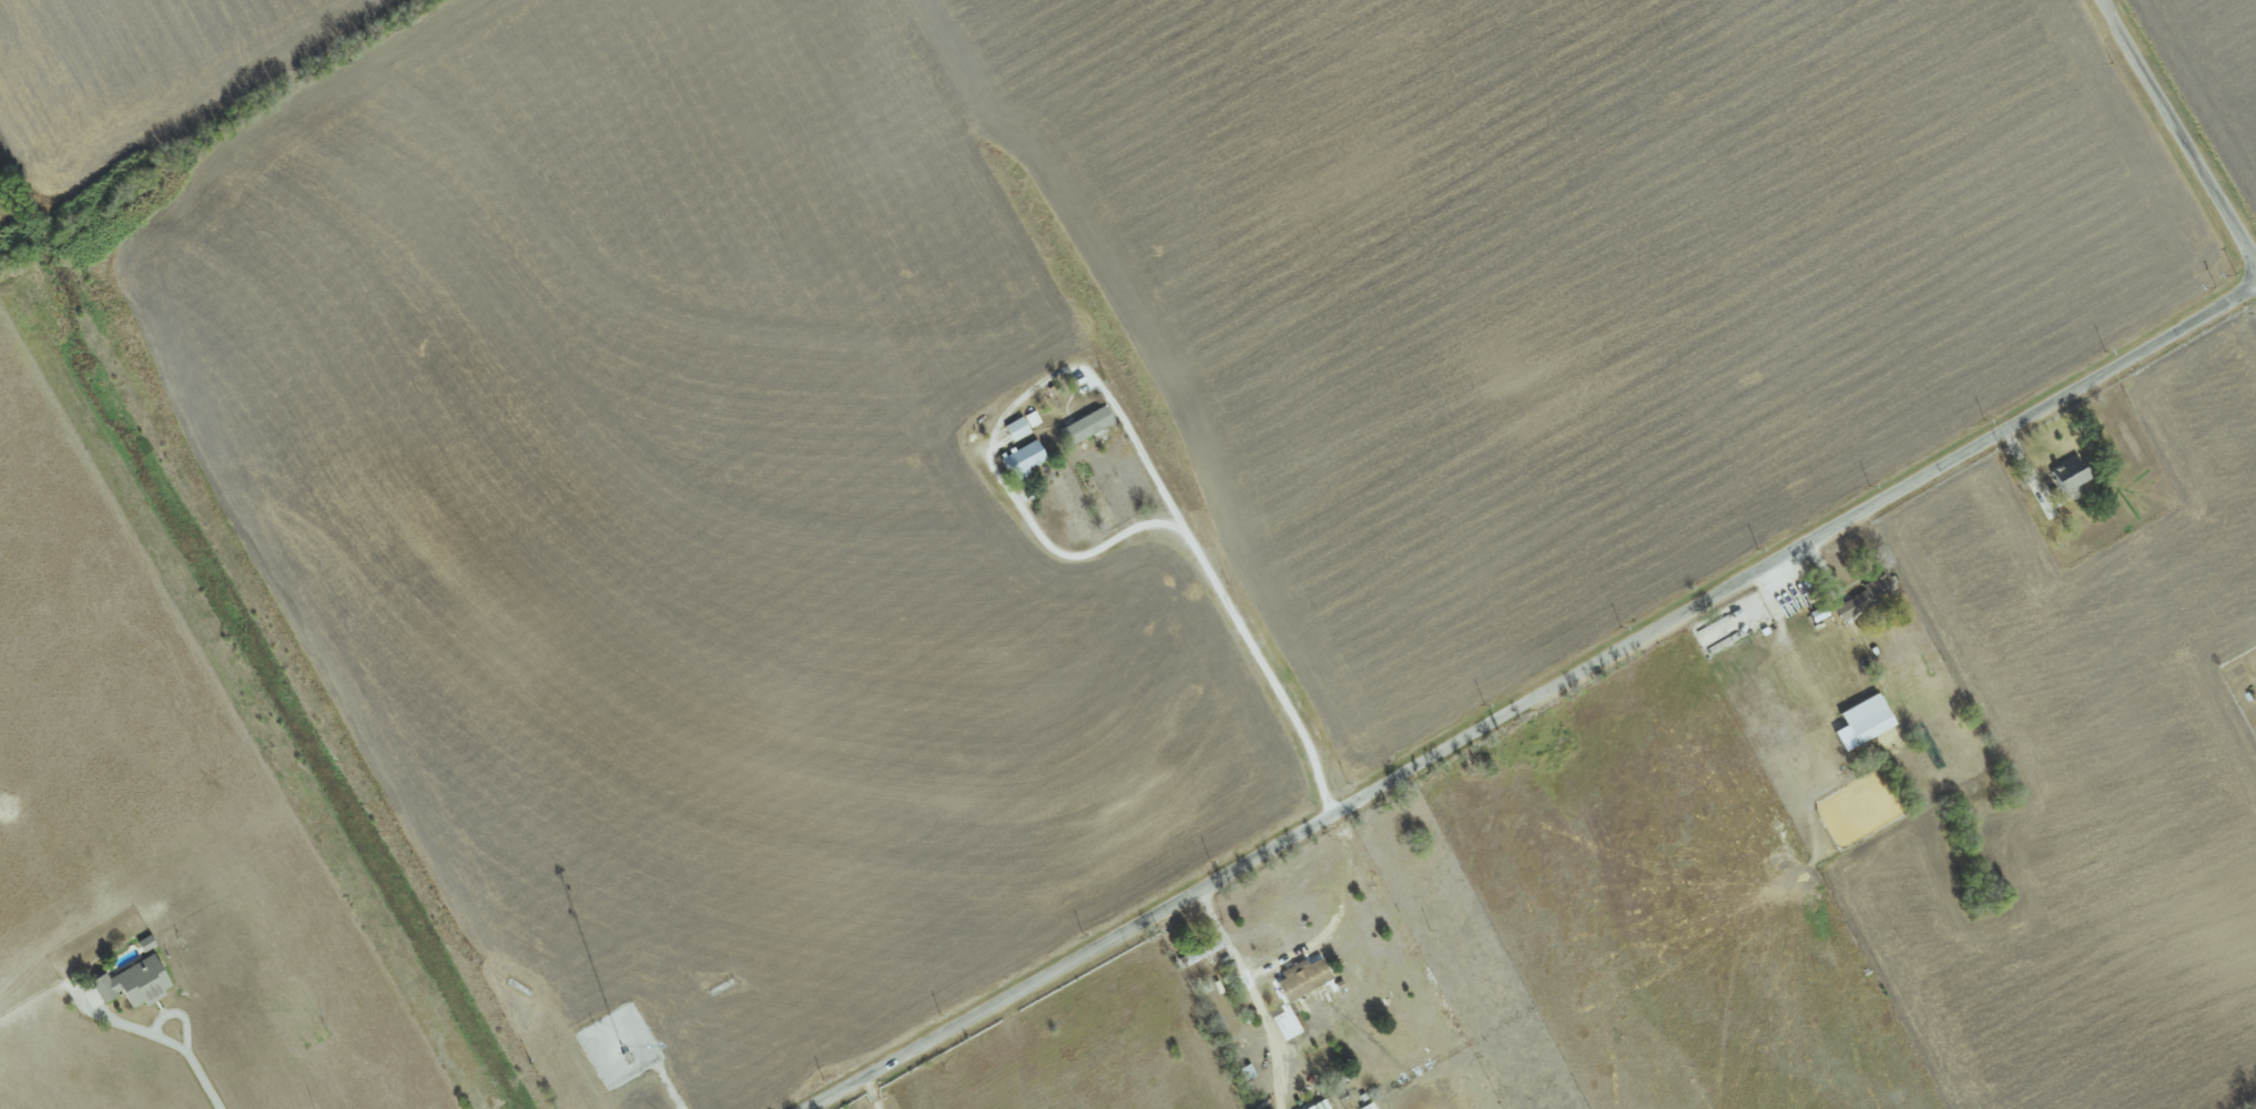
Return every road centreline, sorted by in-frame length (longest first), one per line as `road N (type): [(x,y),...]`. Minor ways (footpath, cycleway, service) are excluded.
road 1 (residential): [(810,1108),(2255,287)]
road 2 (tertiary): [(2103,0),(2255,257)]

